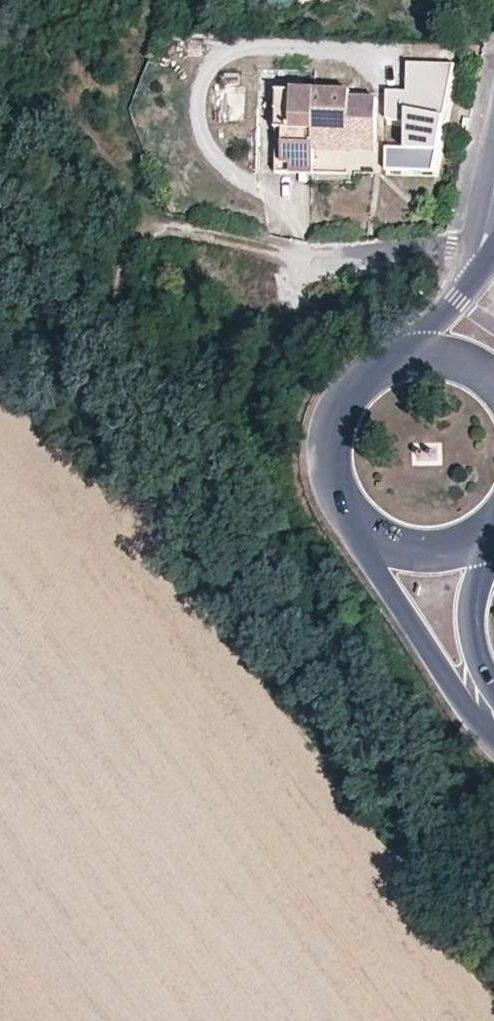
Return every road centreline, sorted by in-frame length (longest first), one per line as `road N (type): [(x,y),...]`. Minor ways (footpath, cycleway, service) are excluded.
road 1 (track): [(114,477),(131,434),(105,334),(113,288),(133,248),(160,228),(178,229),(289,254)]
road 2 (secondary): [(361,528),(383,583),(493,737)]
road 3 (secondary): [(399,361),(372,374),(337,422),(334,480),(361,528)]
road 4 (secondary): [(493,698),(474,648),(474,609),(493,538)]
road 5 (residential): [(493,163),(459,304)]
road 6 (secondary): [(361,528),(413,554),(442,555),(493,533)]

